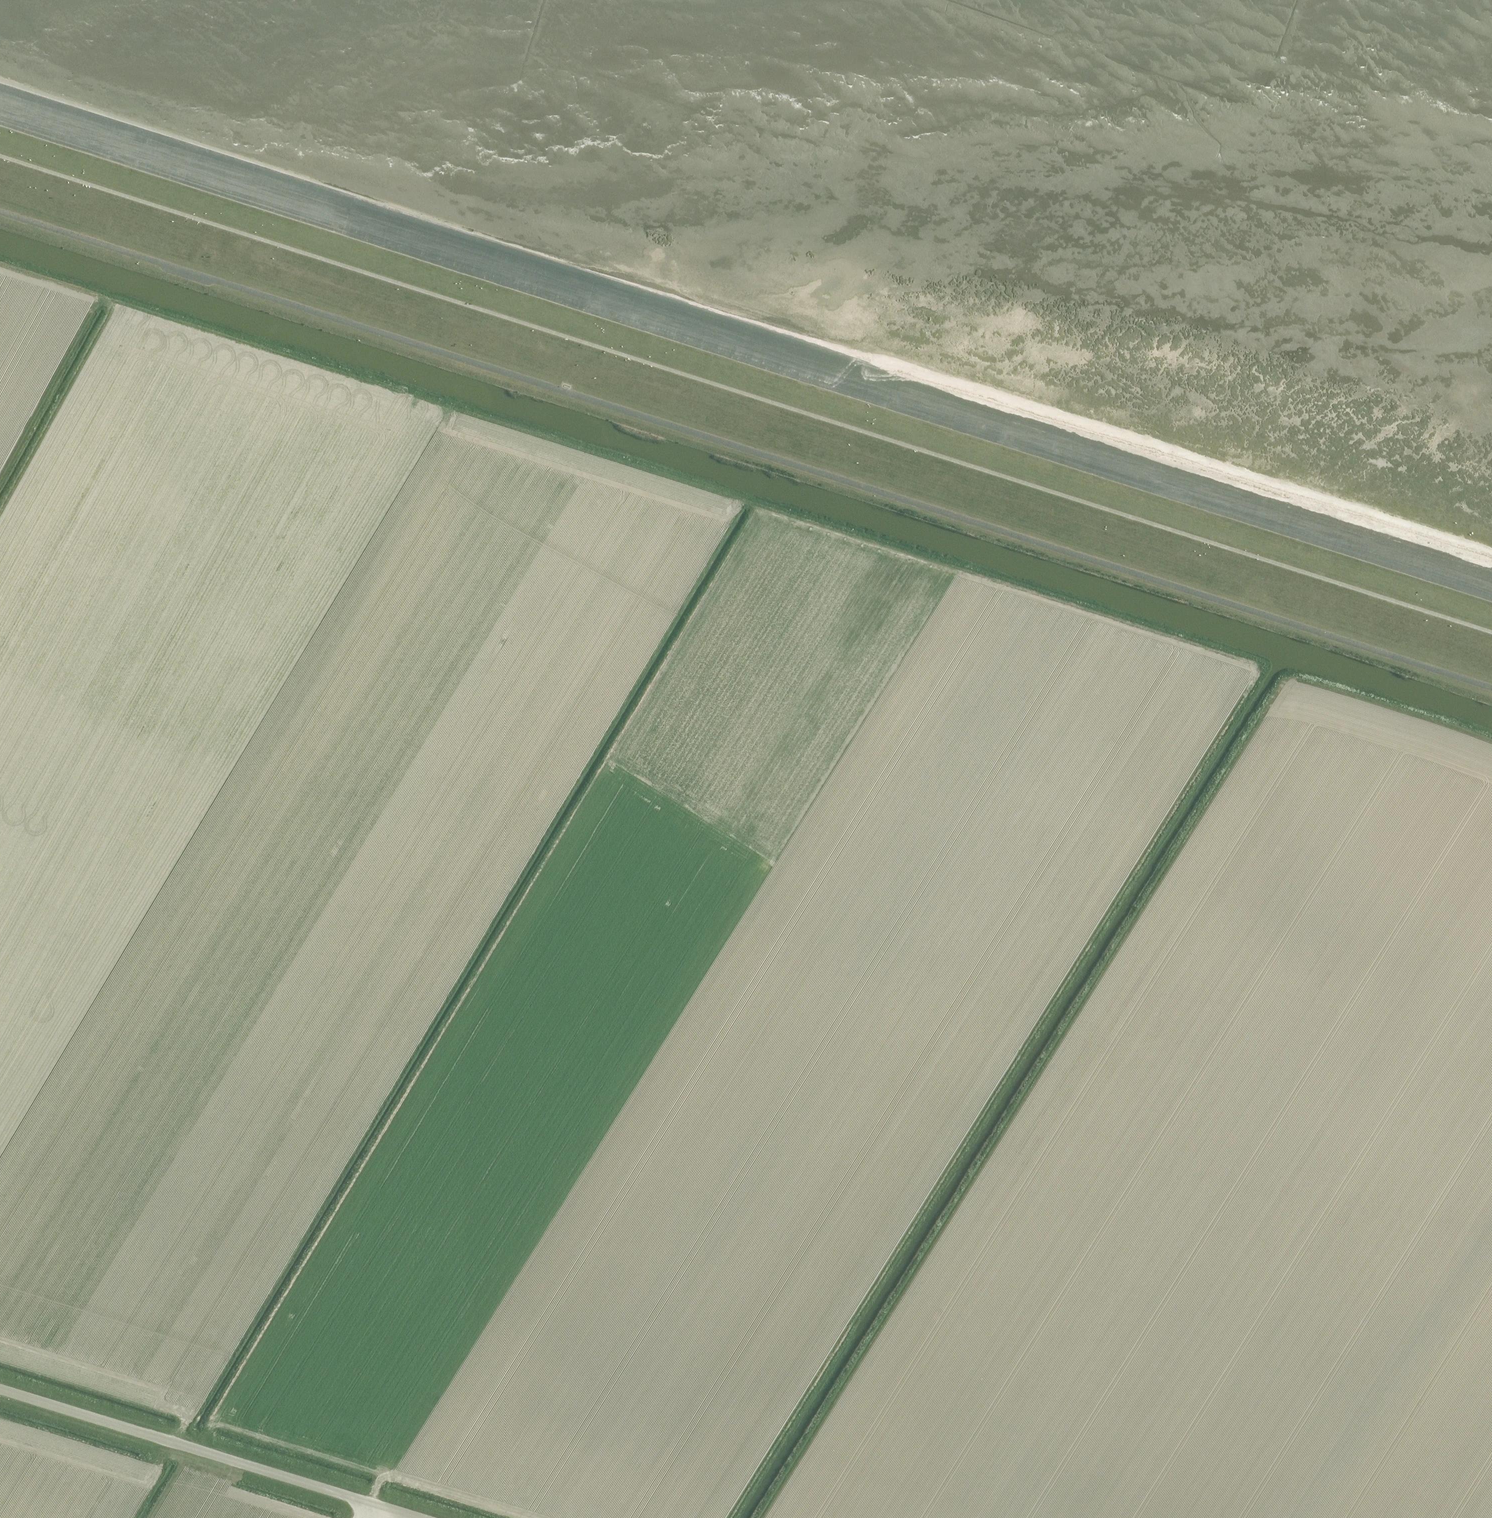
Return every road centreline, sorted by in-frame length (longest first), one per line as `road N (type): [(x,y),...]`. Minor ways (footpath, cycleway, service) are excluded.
road 1 (unclassified): [(419,1517),(0,1390)]

